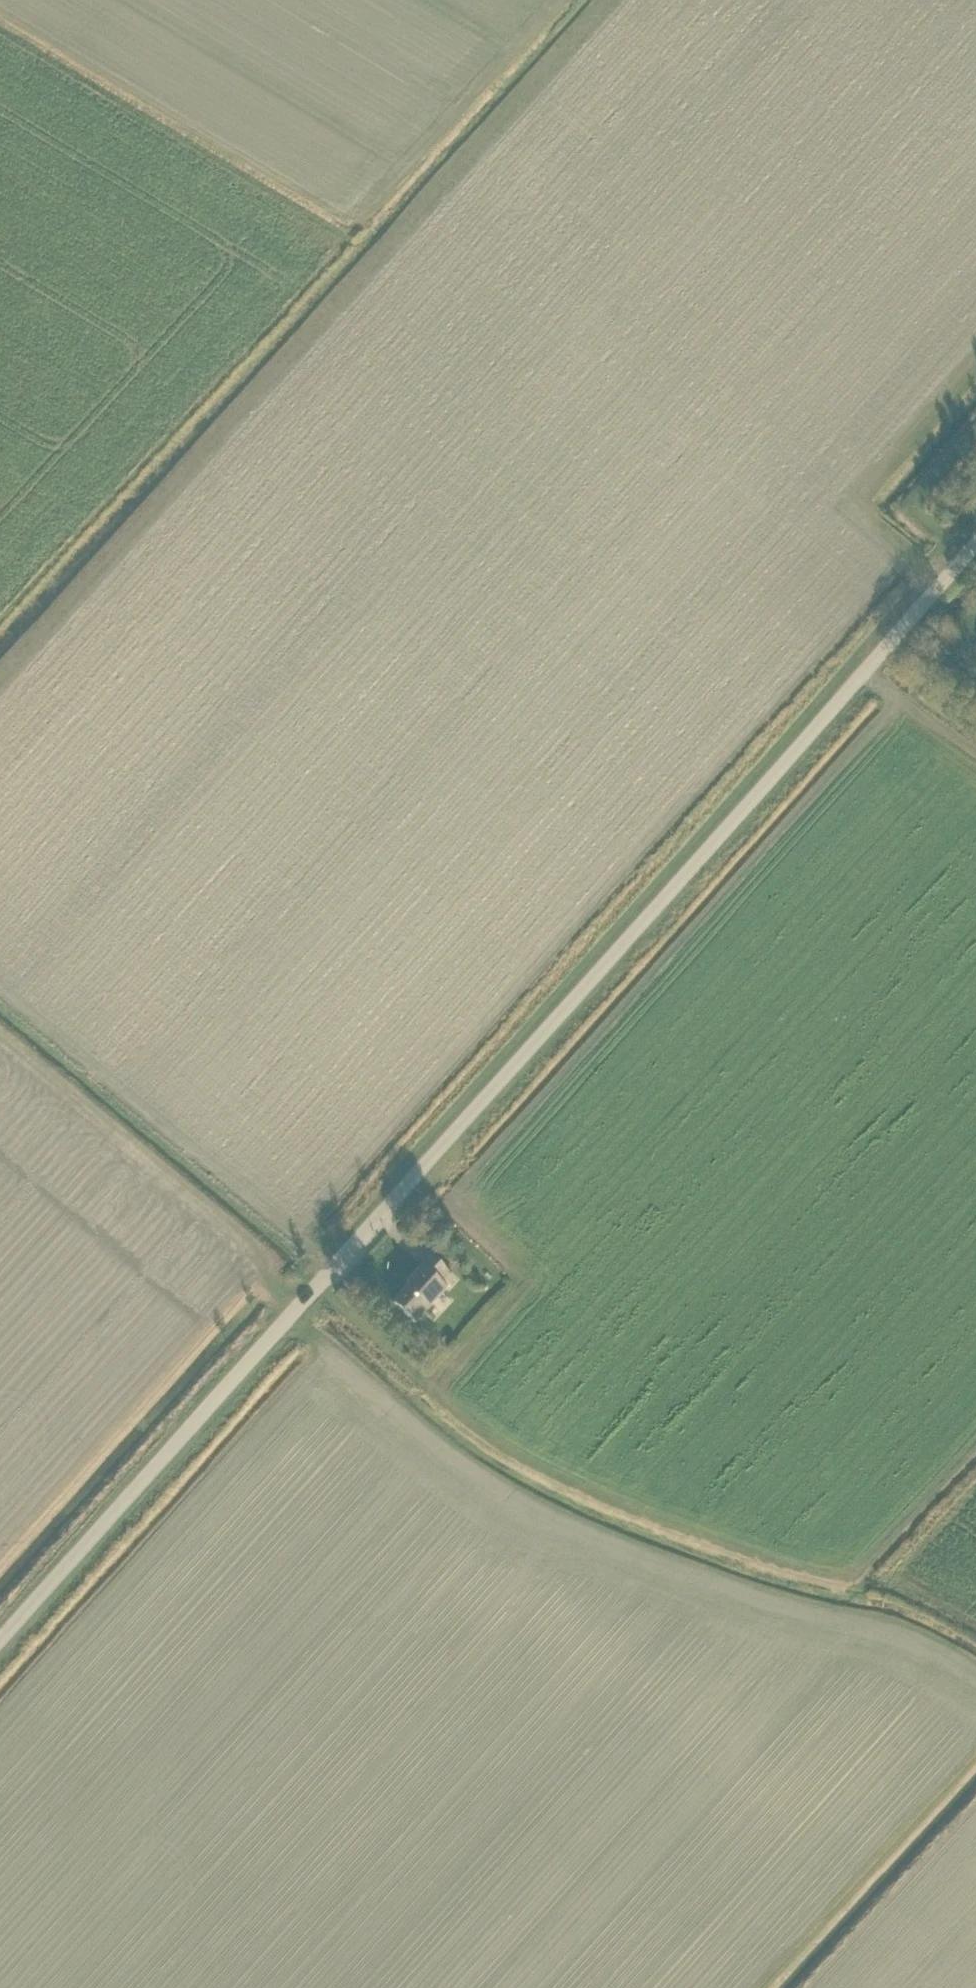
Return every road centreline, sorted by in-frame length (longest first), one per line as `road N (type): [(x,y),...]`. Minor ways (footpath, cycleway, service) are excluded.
road 1 (unclassified): [(0,1641),(975,547)]

